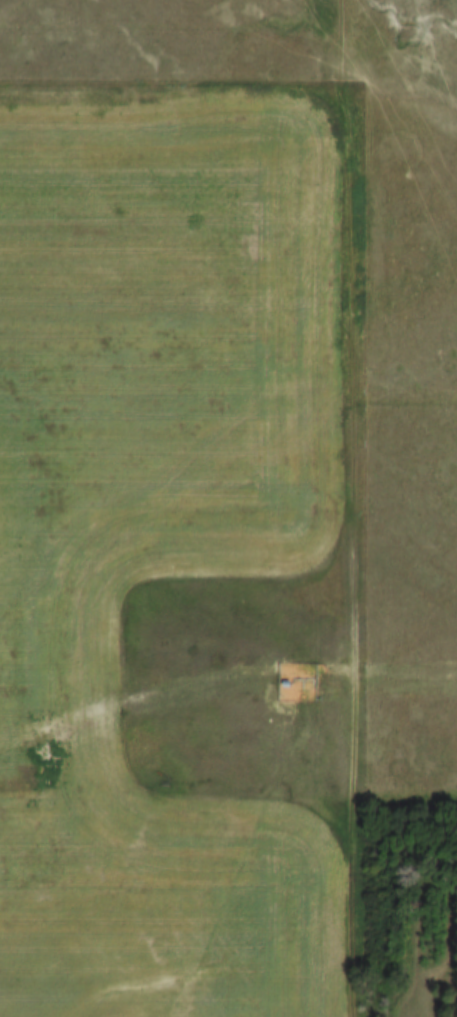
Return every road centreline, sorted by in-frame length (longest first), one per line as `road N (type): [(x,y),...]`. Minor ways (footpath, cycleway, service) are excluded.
road 1 (track): [(340,0),(354,452),(357,1016)]

